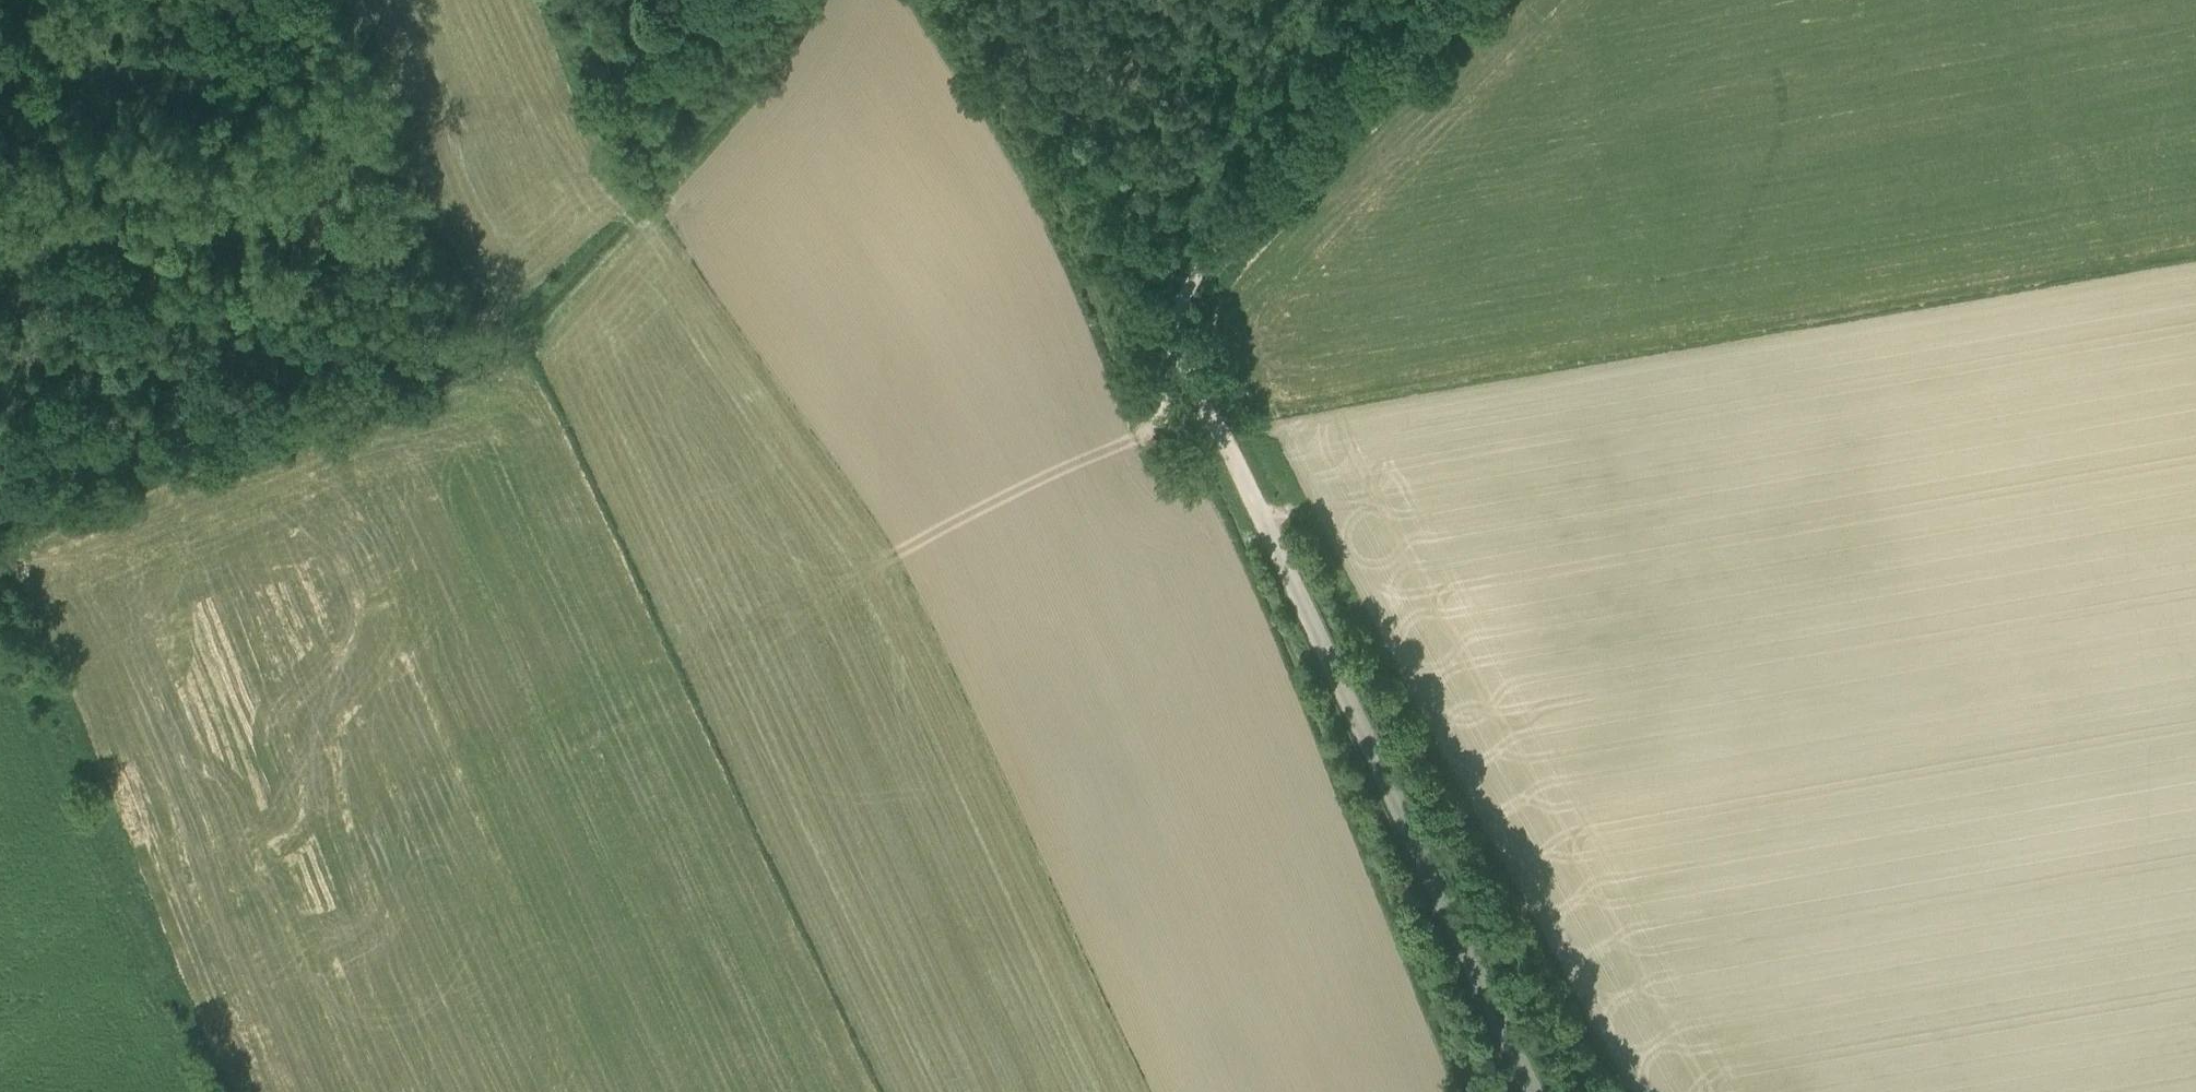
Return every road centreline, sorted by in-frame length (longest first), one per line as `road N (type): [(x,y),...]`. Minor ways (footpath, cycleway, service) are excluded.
road 1 (unclassified): [(1538,1091),(1187,366),(1177,322),(1203,264),(1443,0)]
road 2 (track): [(895,553),(1206,405)]

